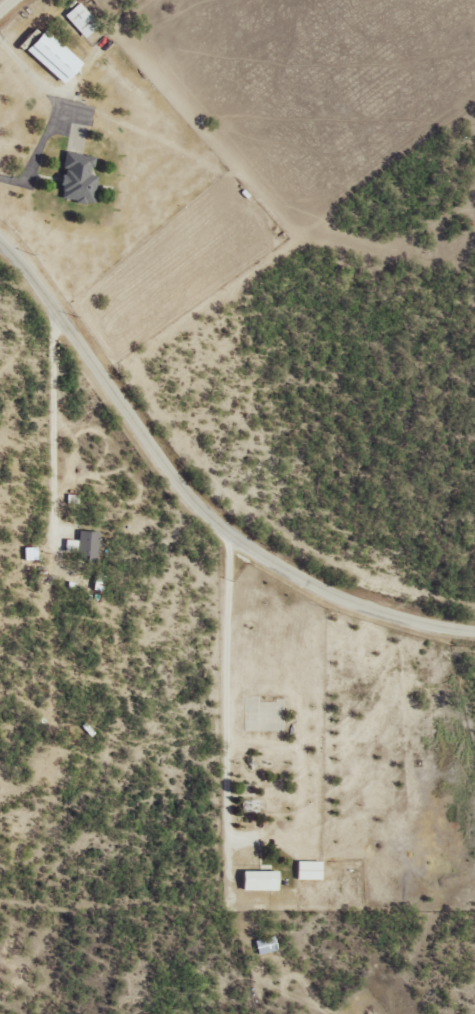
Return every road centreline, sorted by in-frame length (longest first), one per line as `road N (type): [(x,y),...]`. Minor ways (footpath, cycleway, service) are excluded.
road 1 (residential): [(474,625),(434,613),(201,460),(0,271)]
road 2 (residential): [(0,183),(155,0)]

